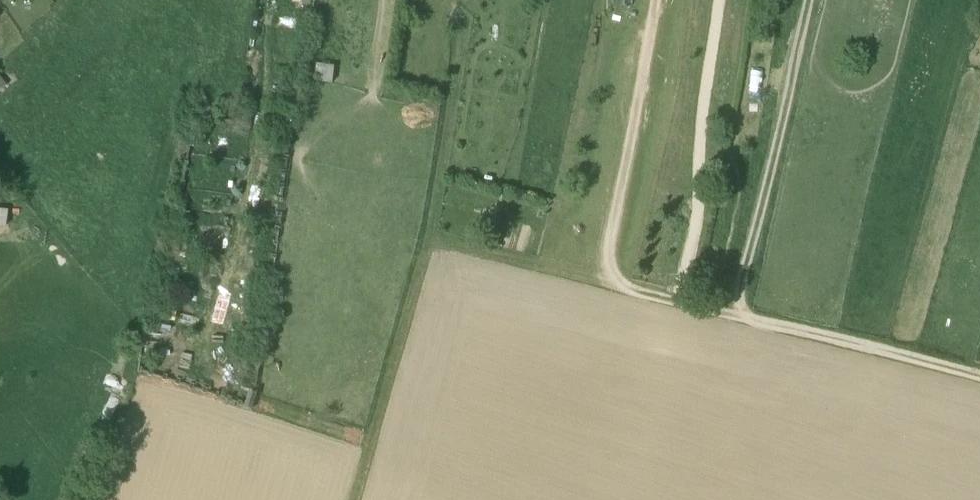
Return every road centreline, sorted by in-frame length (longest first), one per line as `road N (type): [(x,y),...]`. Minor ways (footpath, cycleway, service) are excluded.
road 1 (track): [(979,378),(428,244)]
road 2 (track): [(356,499),(428,244)]
road 3 (track): [(463,21),(428,244)]

